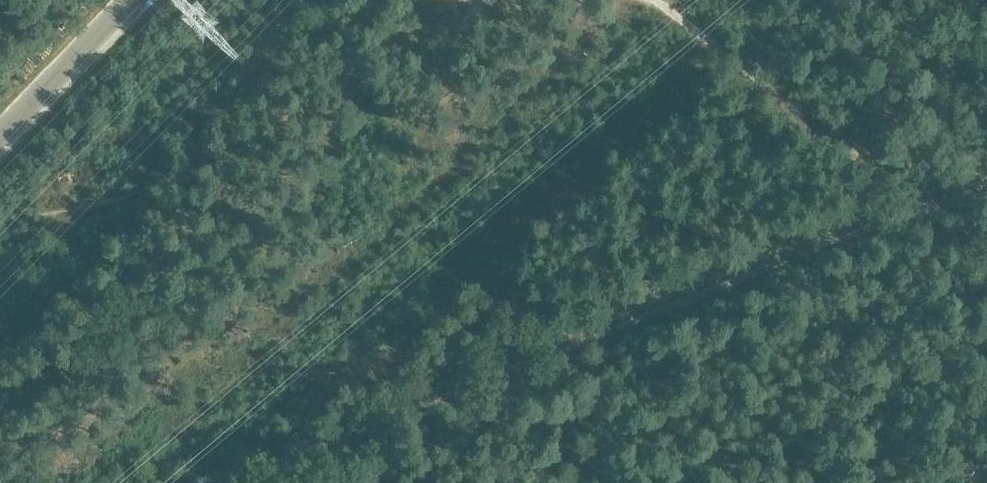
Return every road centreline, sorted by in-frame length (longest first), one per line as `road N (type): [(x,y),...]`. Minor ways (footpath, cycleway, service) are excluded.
road 1 (track): [(986,179),(234,482)]
road 2 (unclassified): [(0,134),(128,0)]

